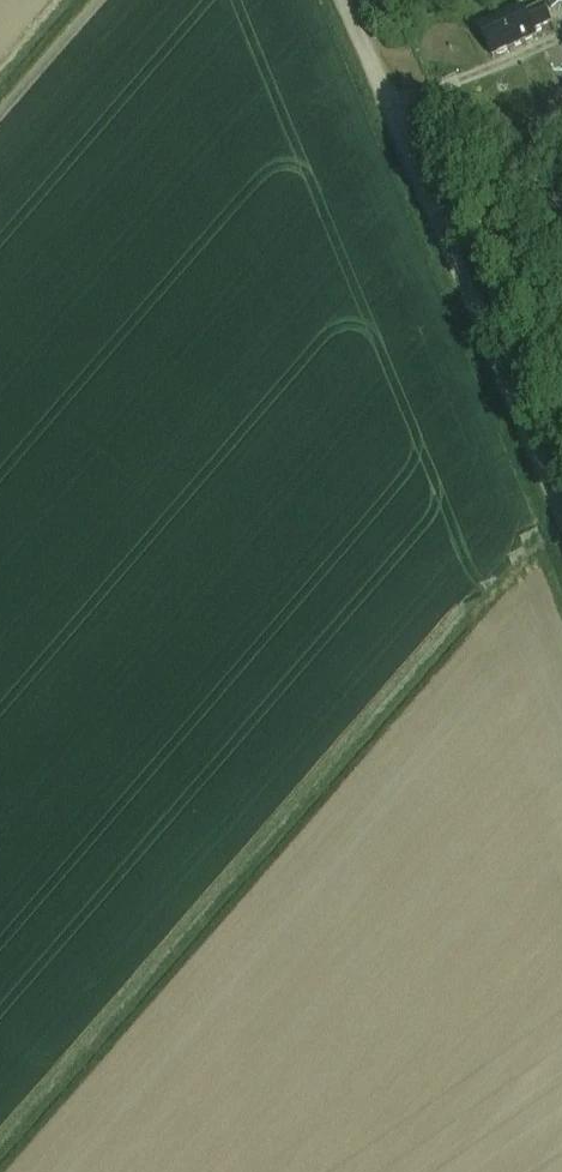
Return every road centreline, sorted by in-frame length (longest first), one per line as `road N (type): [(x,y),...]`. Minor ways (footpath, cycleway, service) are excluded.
road 1 (unclassified): [(561,514),(346,0)]

